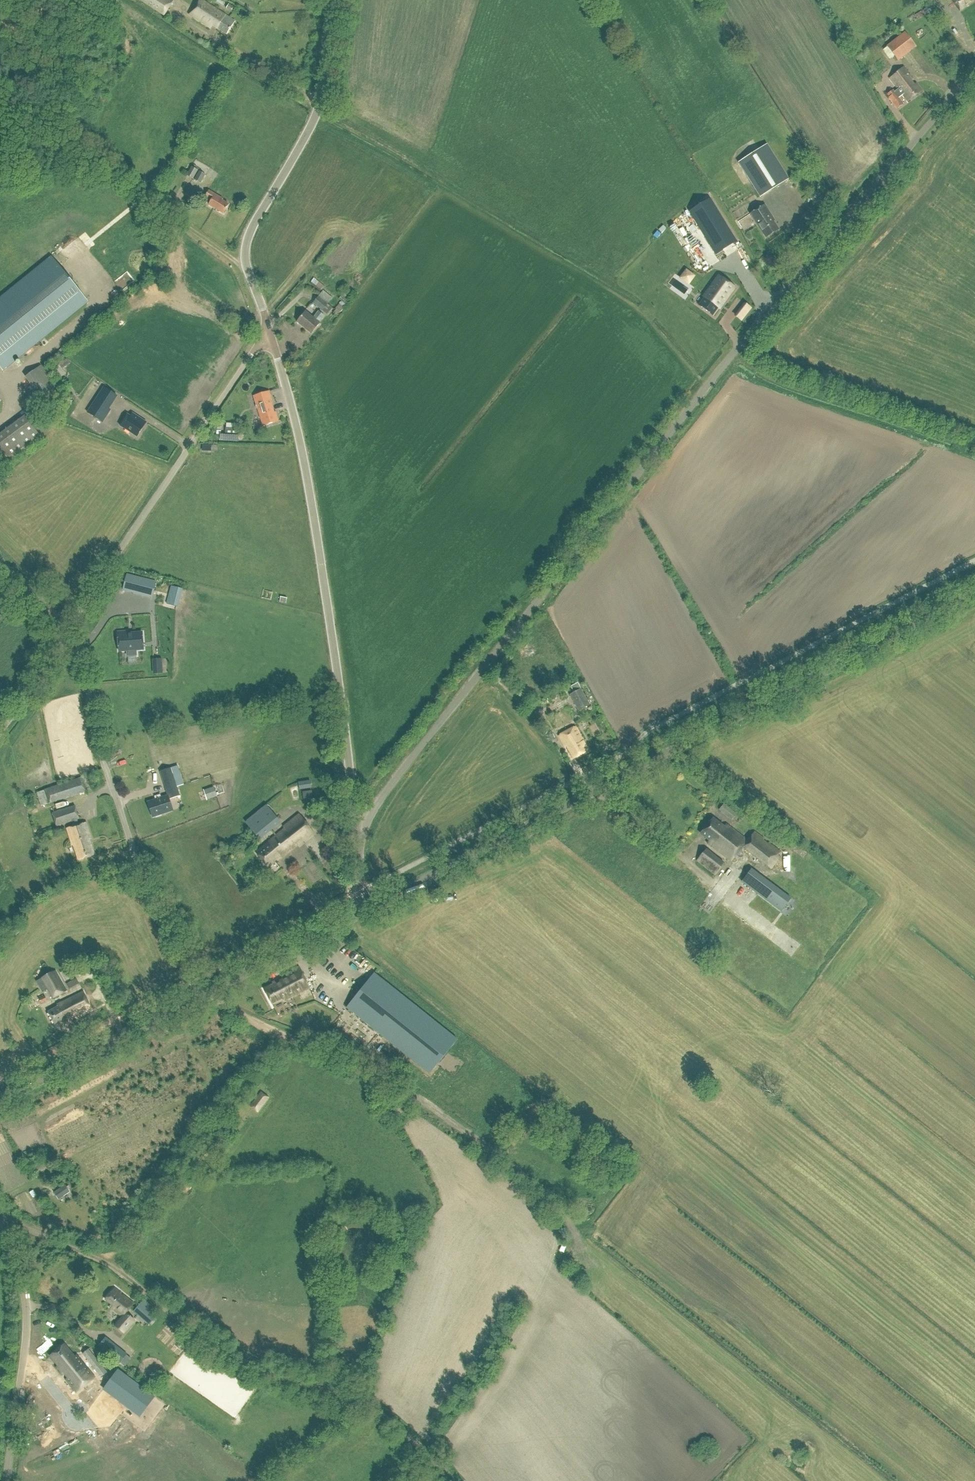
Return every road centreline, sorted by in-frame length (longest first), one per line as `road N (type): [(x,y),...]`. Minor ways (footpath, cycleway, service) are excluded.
road 1 (unclassified): [(356,833),(740,346),(974,71)]
road 2 (tertiary): [(368,910),(974,592)]
road 3 (track): [(0,1217),(127,1274),(234,1366),(380,1411),(452,1480)]
road 4 (unclassified): [(356,833),(310,487),(269,329)]
road 5 (track): [(201,995),(411,1093),(510,1165),(576,1228)]
road 6 (unclassified): [(201,995),(133,849),(68,628)]
road 7 (unclassified): [(68,628),(269,329)]
road 8 (unclassified): [(269,329),(248,265),(249,238),(318,111),(334,0)]
road 9 (track): [(248,265),(151,199),(65,105),(0,76)]
road 10 (residential): [(8,1480),(27,1308),(0,1226)]
road 11 (tertiary): [(0,1102),(201,995)]
road 12 (tertiary): [(201,995),(368,910)]
road 13 (unclassified): [(0,735),(68,628)]

